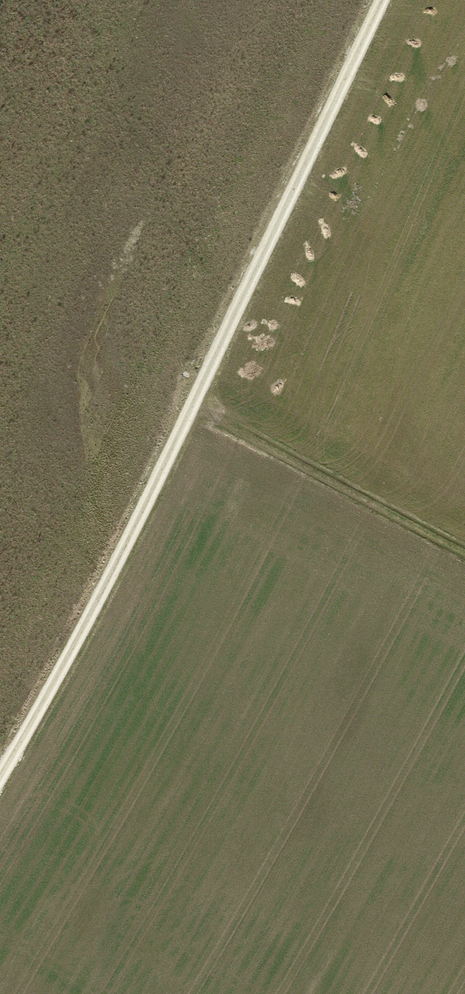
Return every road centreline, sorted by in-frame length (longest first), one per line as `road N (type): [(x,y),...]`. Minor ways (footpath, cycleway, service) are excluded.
road 1 (track): [(0,775),(157,481),(382,0)]
road 2 (track): [(192,406),(464,551)]

